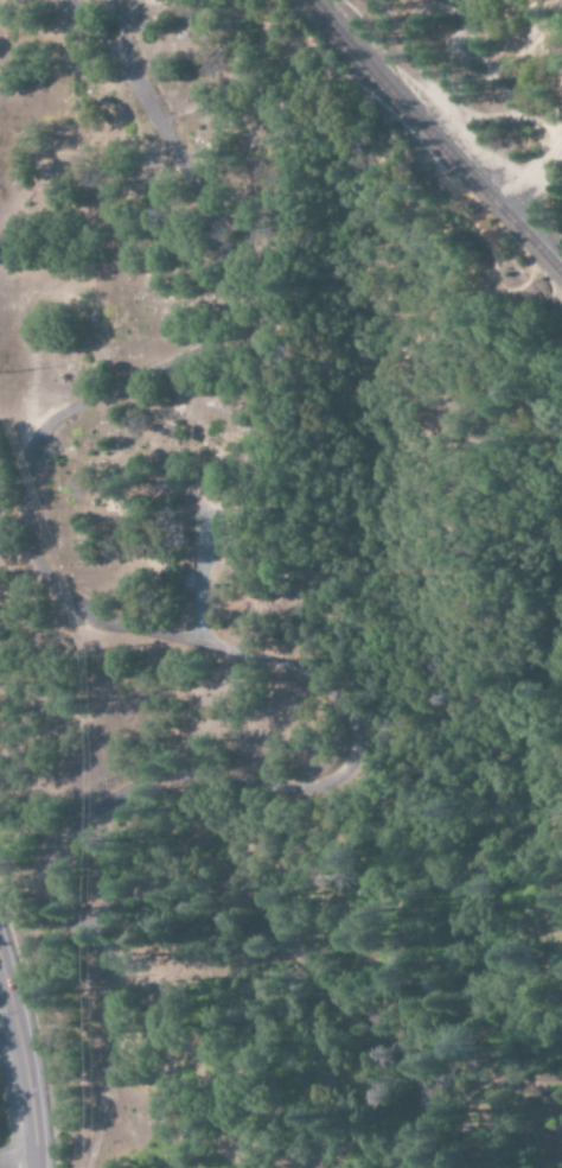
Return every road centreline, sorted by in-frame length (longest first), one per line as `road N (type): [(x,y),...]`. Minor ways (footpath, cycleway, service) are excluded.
road 1 (residential): [(27,1167),(21,1062),(0,973)]

